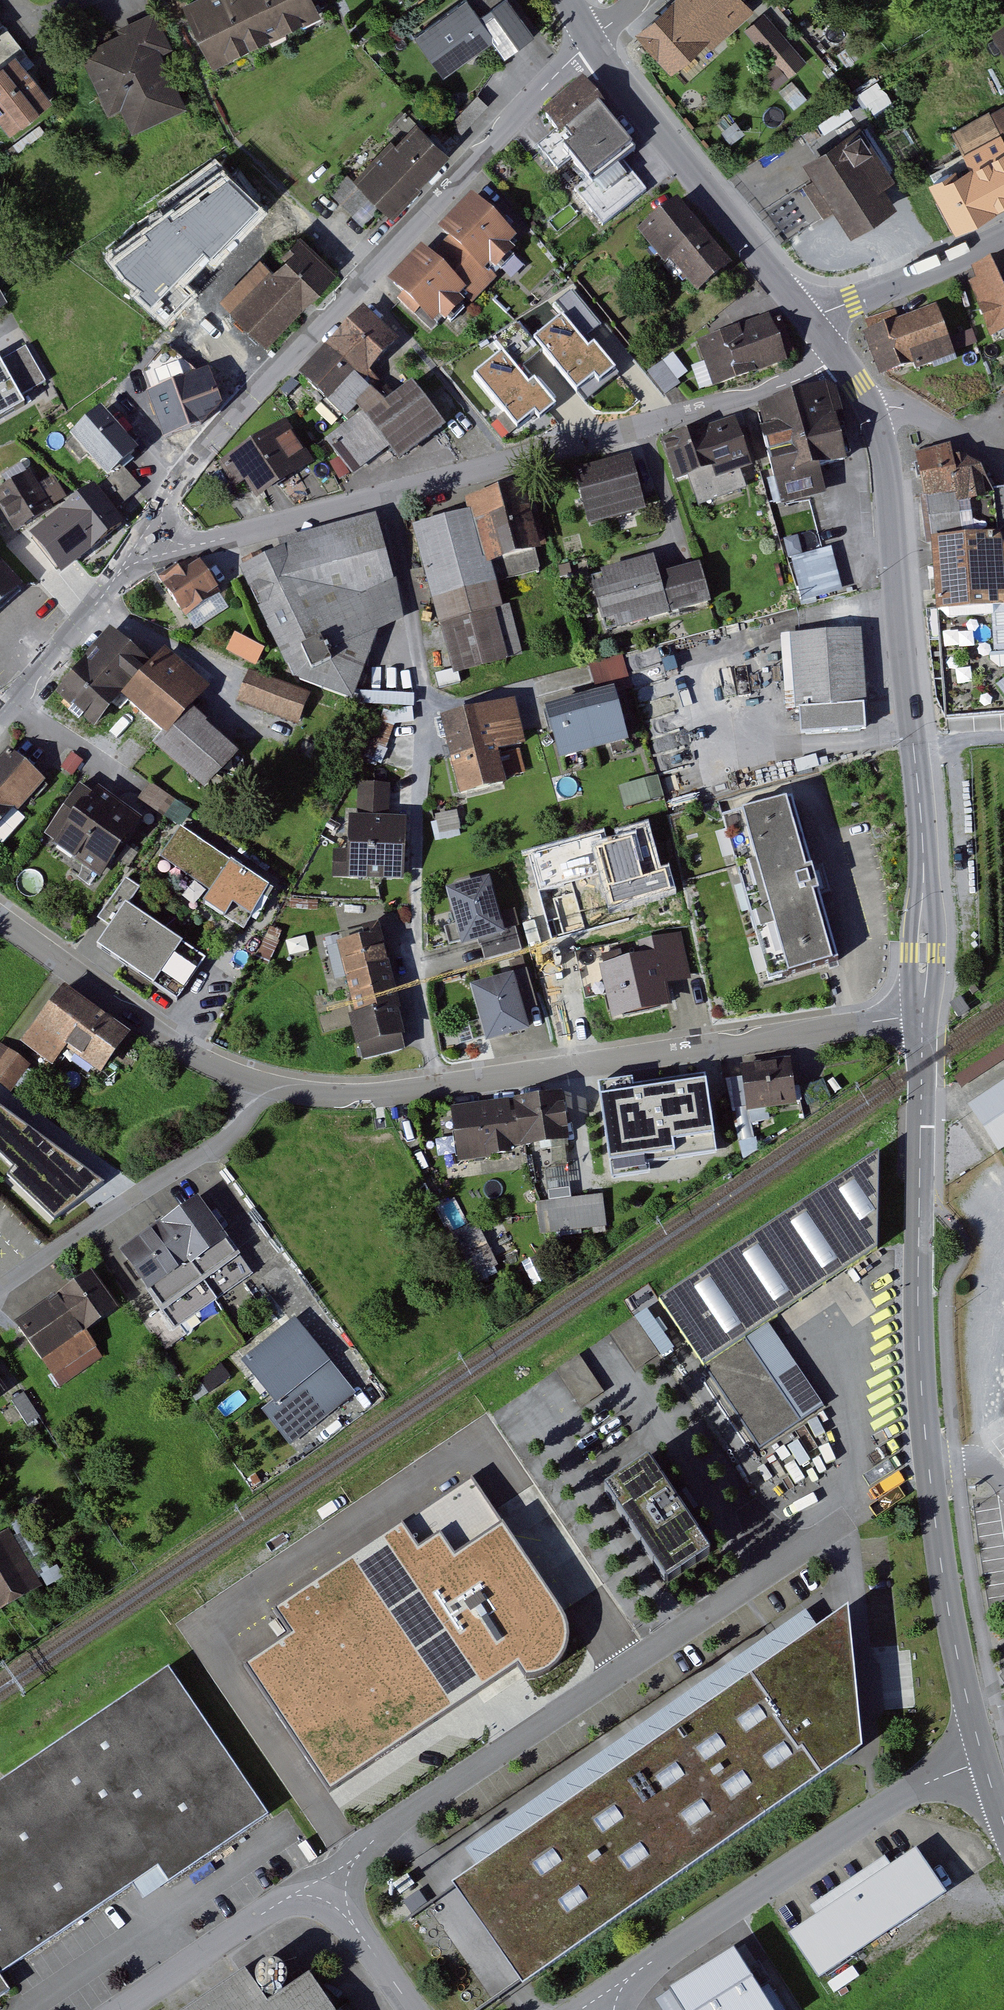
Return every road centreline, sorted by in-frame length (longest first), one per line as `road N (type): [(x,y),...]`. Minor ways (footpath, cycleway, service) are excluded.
road 1 (tertiary): [(984,1760),(939,1550),(920,1380),(924,1013)]
road 2 (residential): [(141,541),(186,470),(594,42)]
road 3 (tertiary): [(924,1013),(922,839),(888,456),(874,413)]
road 4 (residential): [(390,492),(427,702),(413,969),(440,1086)]
road 5 (residential): [(924,1013),(440,1086)]
road 6 (residential): [(390,492),(694,417),(806,376),(837,355)]
road 7 (unclassified): [(594,2006),(929,1785),(984,1760)]
road 8 (unclassified): [(126,2009),(322,1877),(418,2009)]
road 9 (tertiary): [(807,321),(594,42)]
road 10 (residential): [(0,1289),(217,1146),(239,1125),(258,1083)]
road 11 (residential): [(258,1083),(167,1040),(0,919)]
road 12 (residential): [(141,541),(189,547),(390,492)]
road 13 (residential): [(0,717),(141,541)]
road 14 (residential): [(1003,239),(807,321)]
road 15 (residential): [(440,1086),(333,1096),(258,1083)]
road 16 (residential): [(874,413),(912,411),(1003,469)]

